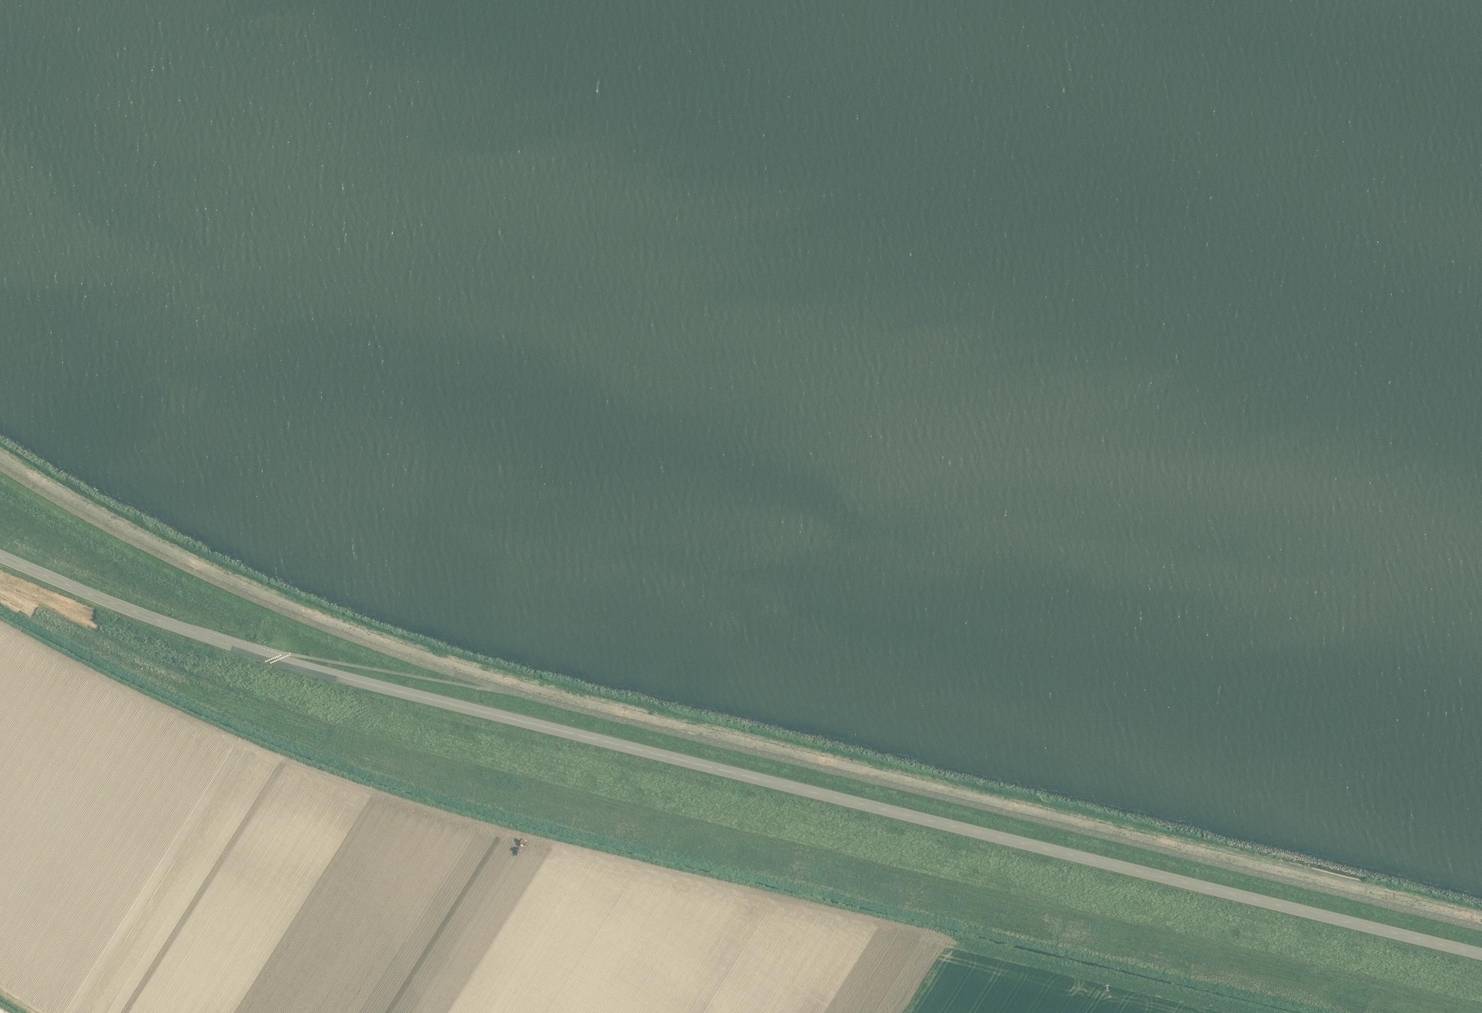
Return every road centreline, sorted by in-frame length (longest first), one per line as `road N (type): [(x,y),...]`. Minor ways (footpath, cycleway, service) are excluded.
road 1 (tertiary): [(1481,953),(322,672),(154,619),(0,553)]

